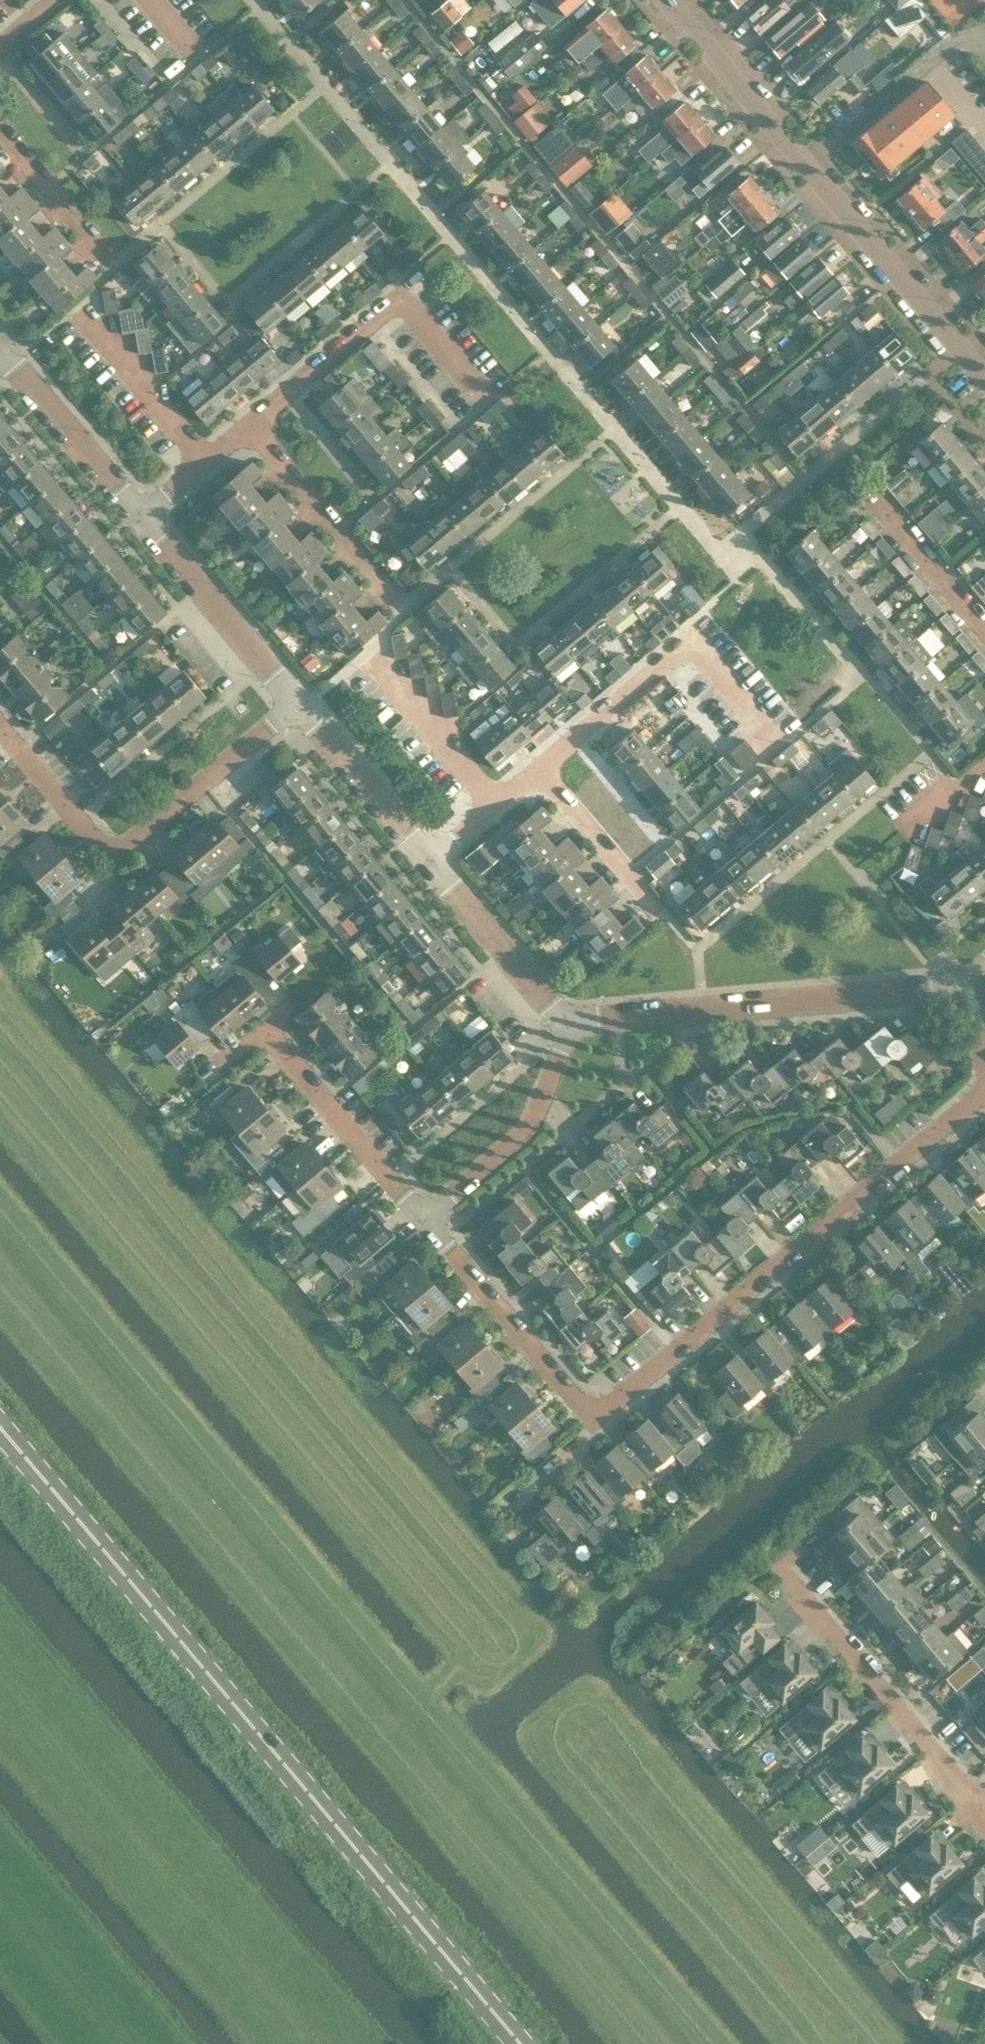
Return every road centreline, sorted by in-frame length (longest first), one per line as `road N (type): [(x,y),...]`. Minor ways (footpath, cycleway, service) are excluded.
road 1 (secondary): [(518,2043),(0,1428)]
road 2 (residential): [(590,1414),(604,1410),(984,1092)]
road 3 (tertiary): [(984,378),(664,0)]
road 4 (residential): [(0,730),(111,861),(294,703)]
road 5 (residential): [(978,980),(573,1022)]
road 6 (residential): [(538,768),(689,640),(780,746)]
road 7 (residential): [(251,425),(402,299),(490,403)]
road 8 (residential): [(769,1561),(982,1814)]
road 9 (residential): [(419,1223),(526,1125),(573,1022)]
road 10 (residential): [(590,1414),(419,1223)]
road 11 (residential): [(419,1223),(256,1035)]
road 12 (residential): [(294,703),(140,516)]
road 13 (residential): [(407,608),(251,425)]
road 14 (residential): [(573,1022),(503,953),(427,861)]
road 15 (residential): [(140,516),(0,352)]
road 16 (residential): [(427,861),(294,703)]
road 17 (residential): [(203,464),(74,308)]
road 18 (residential): [(362,653),(494,804)]
road 19 (residential): [(984,638),(865,492)]
road 20 (residential): [(659,911),(538,768)]
road 21 (residential): [(117,270),(0,128)]
road 22 (residential): [(511,1500),(586,1437),(590,1414)]

